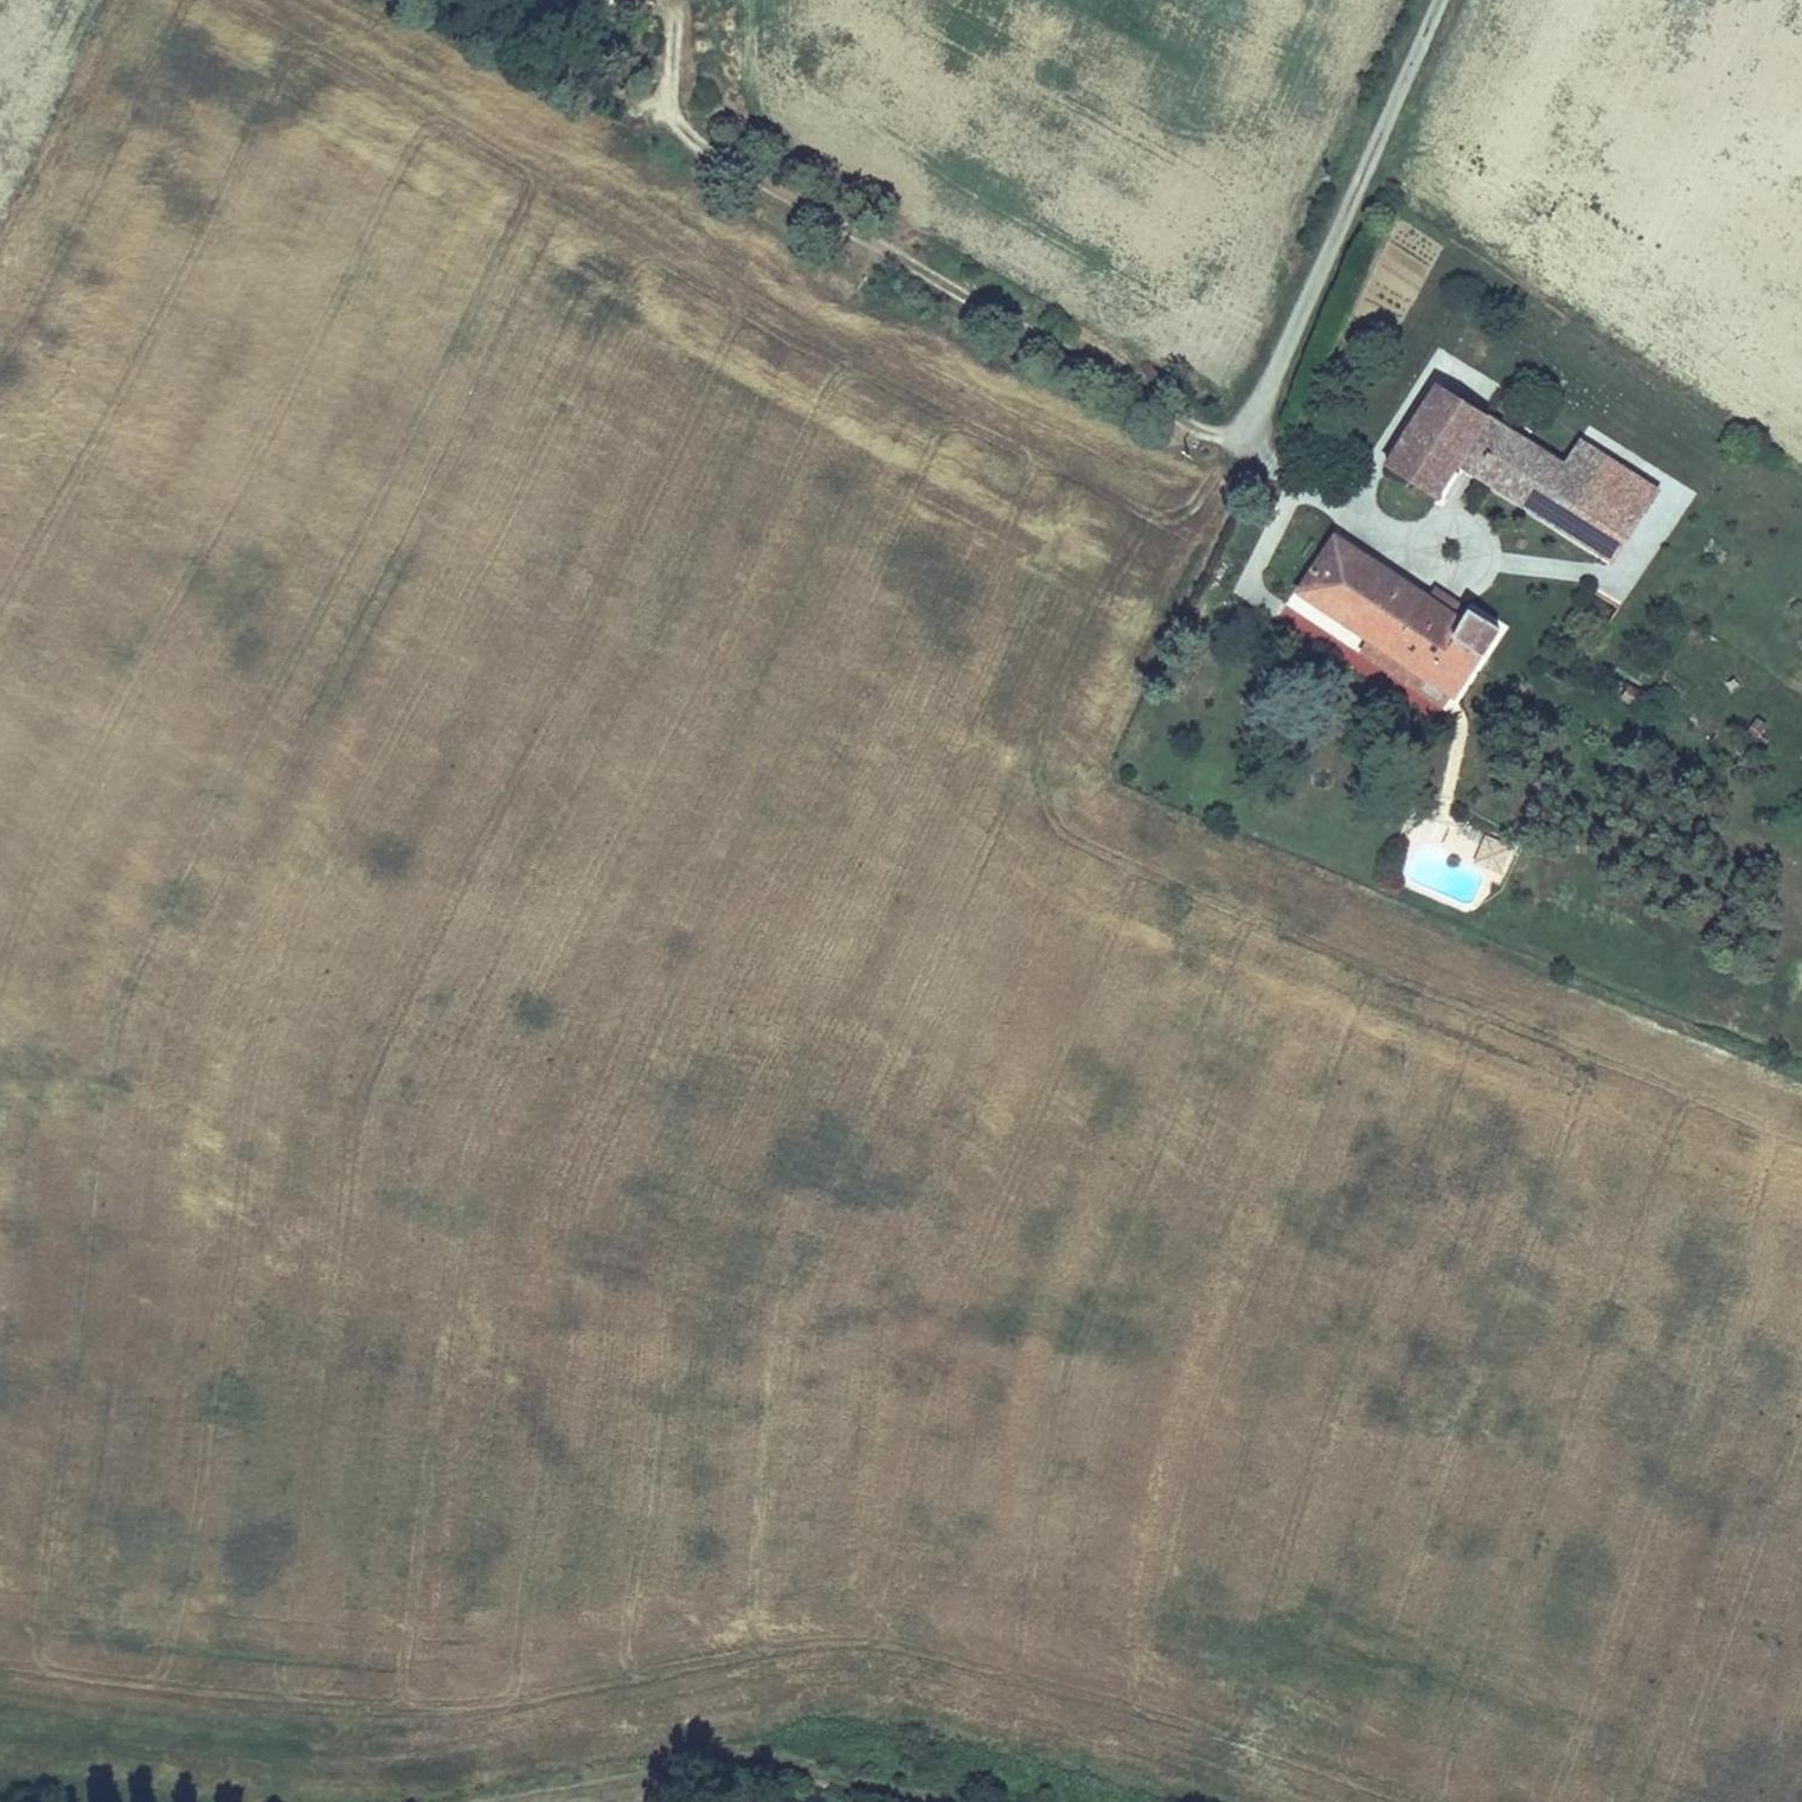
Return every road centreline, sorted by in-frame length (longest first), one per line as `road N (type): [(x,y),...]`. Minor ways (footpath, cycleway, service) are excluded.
road 1 (residential): [(1440,0),(1246,440)]

